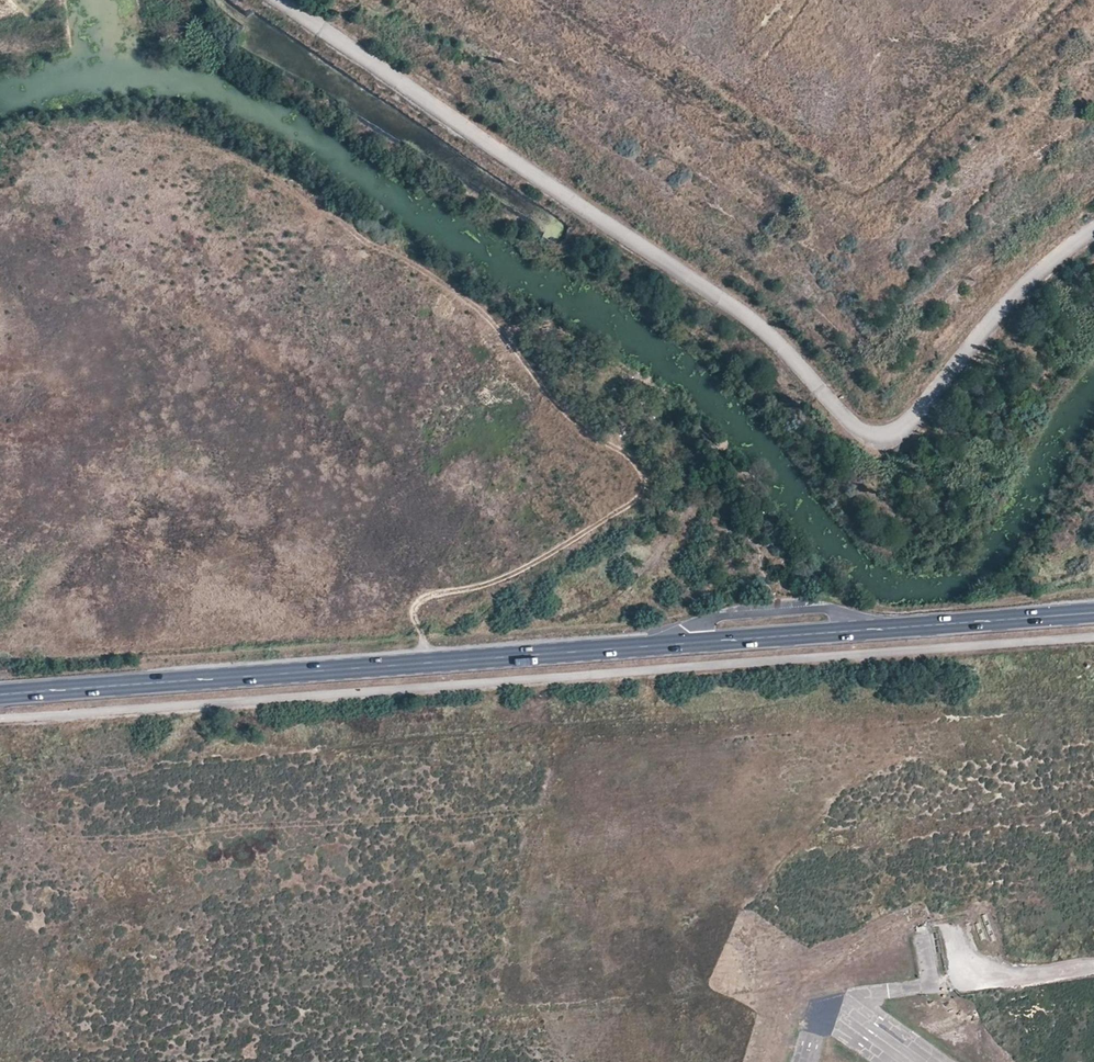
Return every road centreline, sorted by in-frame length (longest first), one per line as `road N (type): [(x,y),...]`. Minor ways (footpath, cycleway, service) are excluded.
road 1 (primary): [(1093,613),(0,696)]

